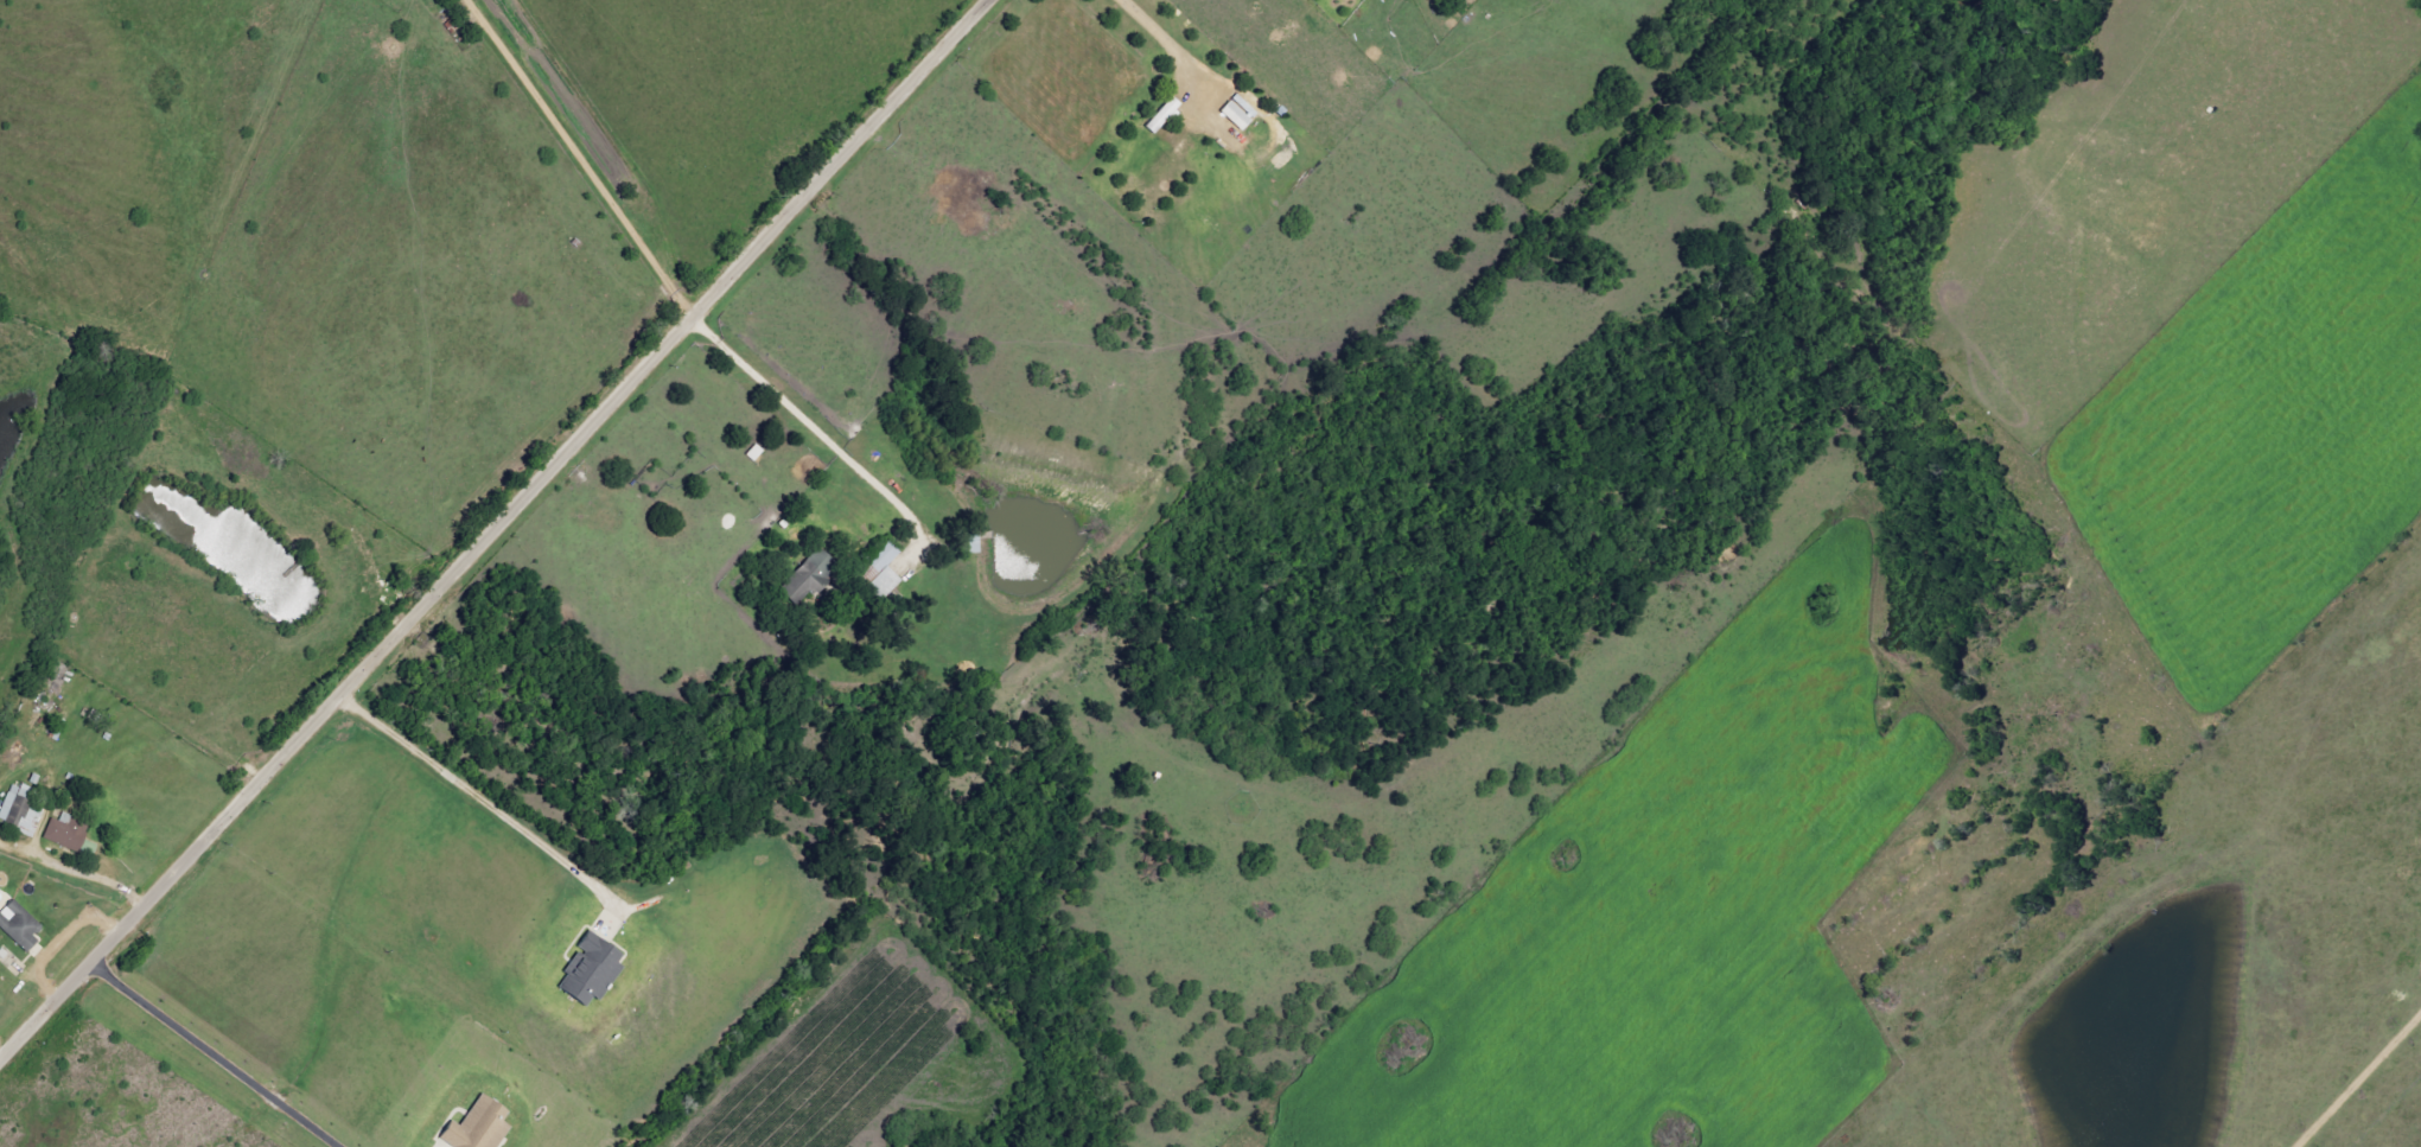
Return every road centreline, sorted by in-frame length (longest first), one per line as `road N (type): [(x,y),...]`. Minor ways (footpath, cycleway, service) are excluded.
road 1 (residential): [(0,1063),(413,611),(993,0)]

